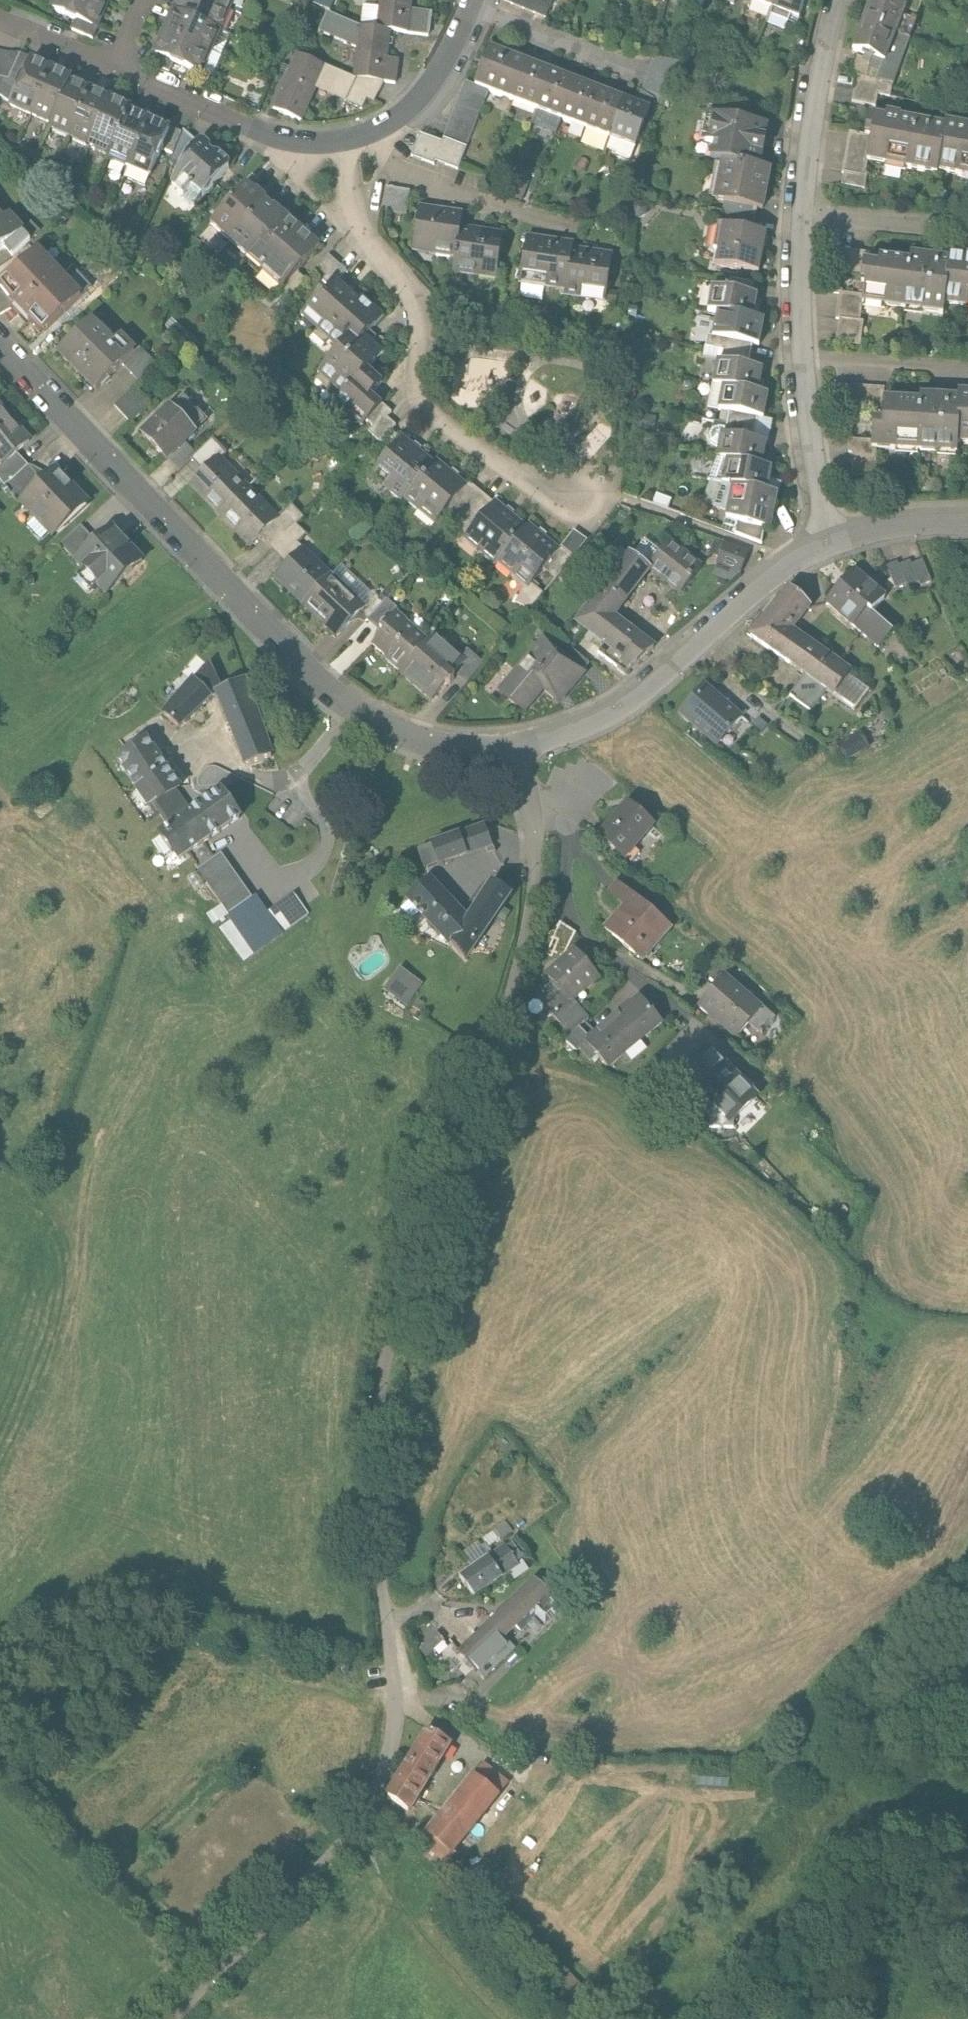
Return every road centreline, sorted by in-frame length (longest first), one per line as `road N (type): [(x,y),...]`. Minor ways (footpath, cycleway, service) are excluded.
road 1 (unclassified): [(511,762),(536,862),(521,999),(435,1254),(406,1363),(381,1513),(395,1771),(370,1837),(321,1899),(203,2018)]
road 2 (residential): [(0,355),(326,705),(382,742),(430,760),(511,762)]
road 3 (residential): [(345,151),(351,234),(419,322),(421,401),(433,426),(534,505),(576,513)]
road 4 (residential): [(511,762),(571,747),(626,719),(789,578),(828,558)]
road 5 (residential): [(802,229),(802,374),(828,558)]
road 6 (residential): [(841,0),(813,116),(802,229)]
road 7 (residential): [(367,147),(412,188),(568,240)]
road 8 (residential): [(473,18),(449,68),(409,120),(367,147)]
road 9 (residential): [(802,229),(967,242)]
road 10 (residential): [(473,18),(626,76)]
road 11 (residential): [(258,141),(116,81)]
road 12 (residential): [(828,558),(893,542),(967,537)]
road 13 (residential): [(116,81),(0,35)]

